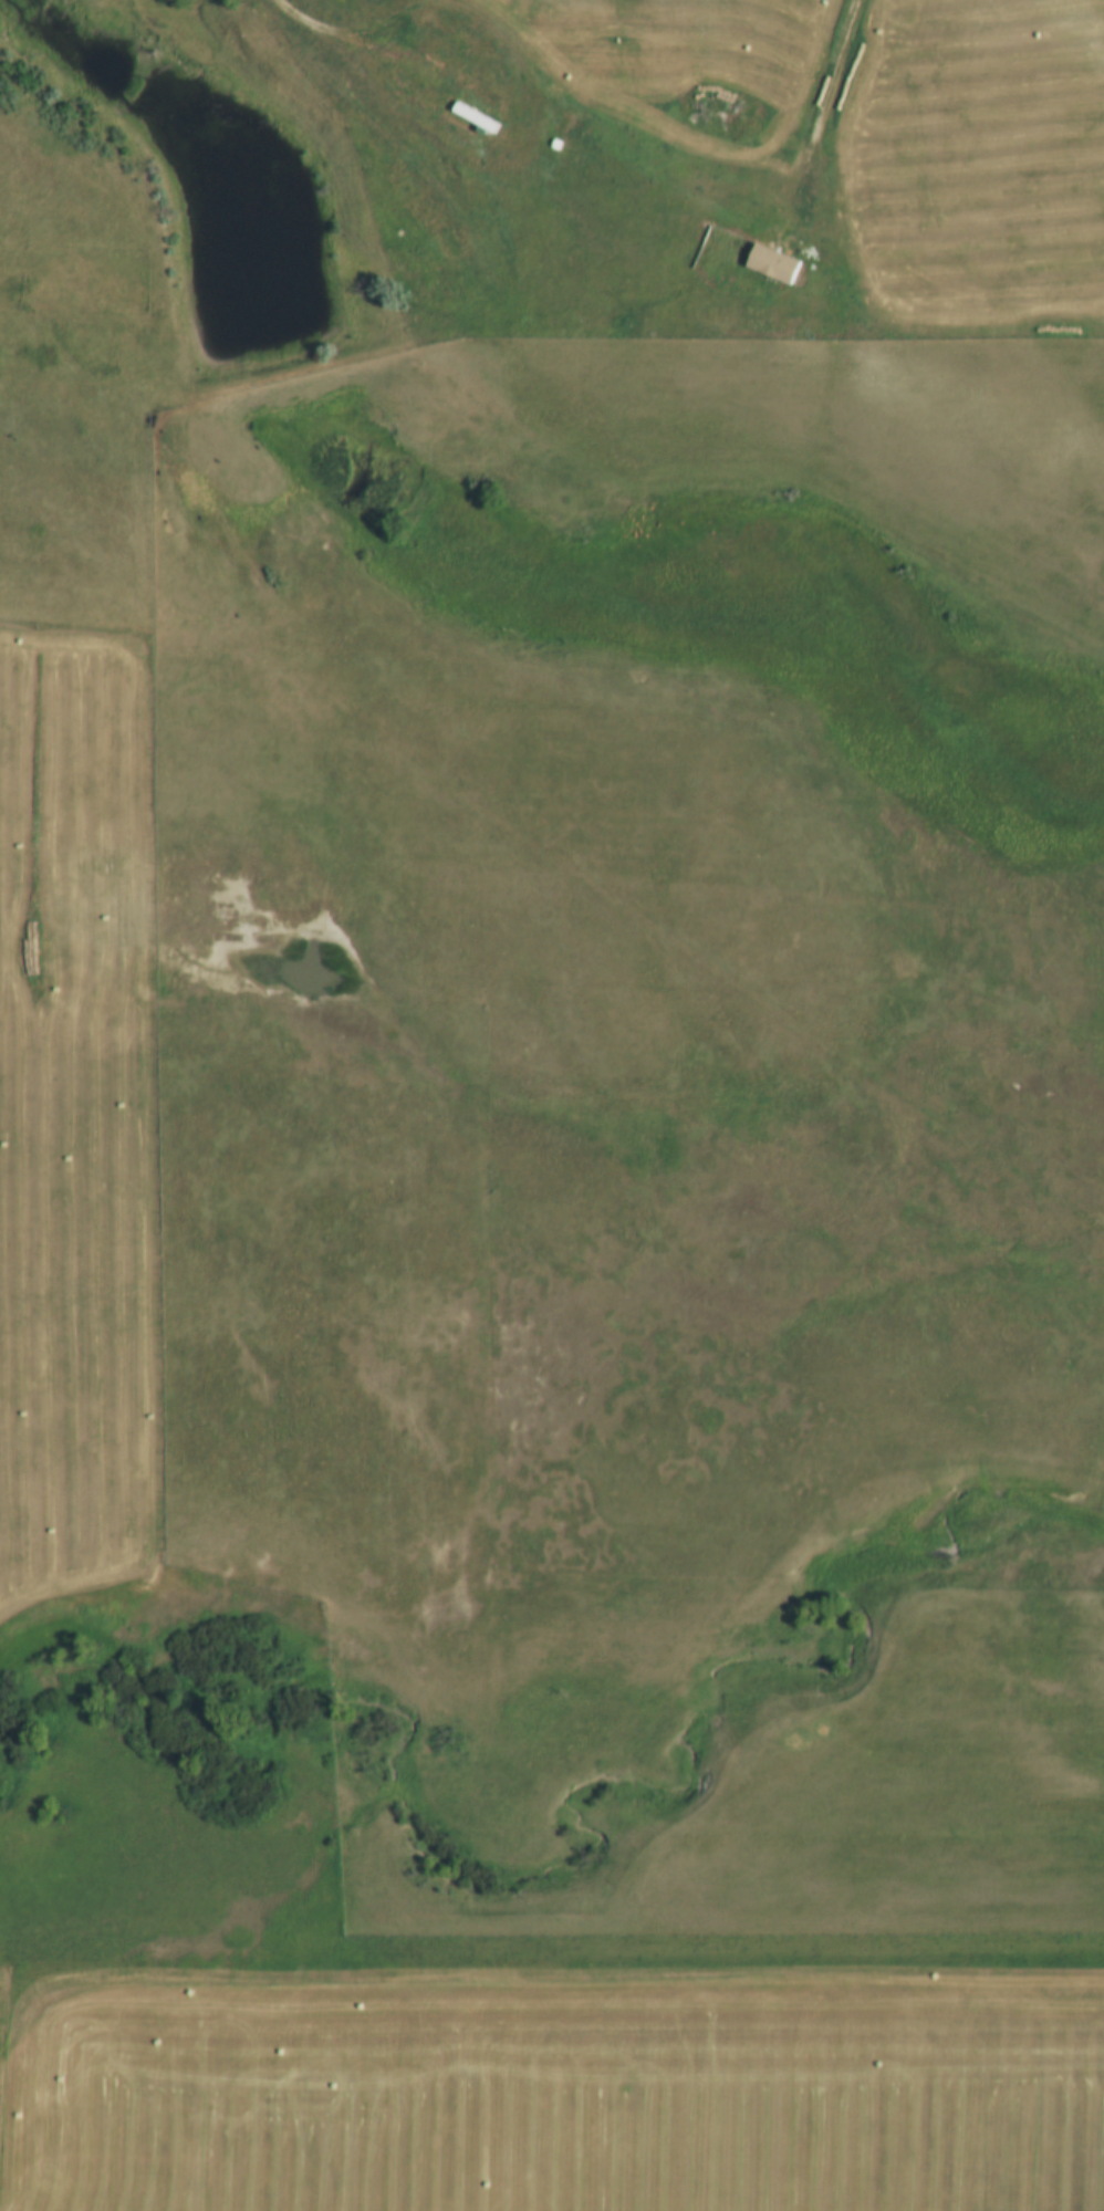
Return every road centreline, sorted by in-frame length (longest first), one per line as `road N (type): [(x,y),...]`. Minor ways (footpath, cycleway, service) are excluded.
road 1 (track): [(869,1192),(931,1265),(994,1370),(1034,1415),(1103,1463)]

